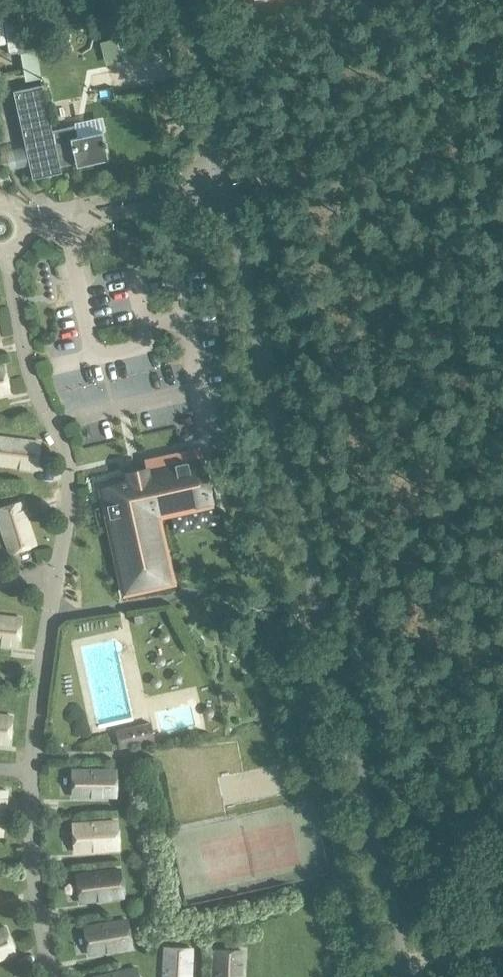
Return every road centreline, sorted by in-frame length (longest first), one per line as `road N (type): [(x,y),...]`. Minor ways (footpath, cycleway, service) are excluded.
road 1 (unclassified): [(405,976),(228,178)]
road 2 (residential): [(228,178),(194,0)]

